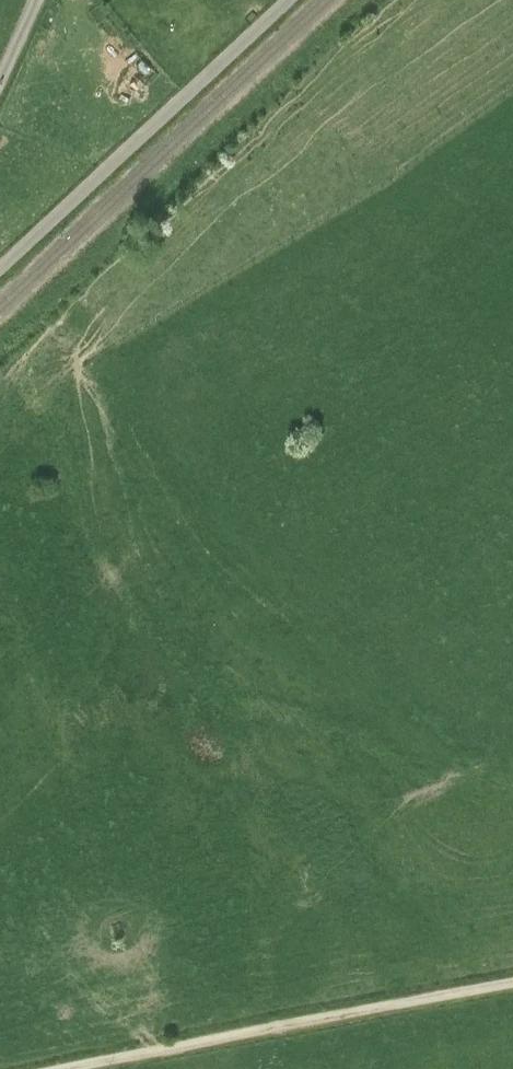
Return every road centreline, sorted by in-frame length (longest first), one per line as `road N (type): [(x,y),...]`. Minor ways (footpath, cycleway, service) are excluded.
road 1 (track): [(70,1068),(512,981)]
road 2 (track): [(0,268),(292,0)]

